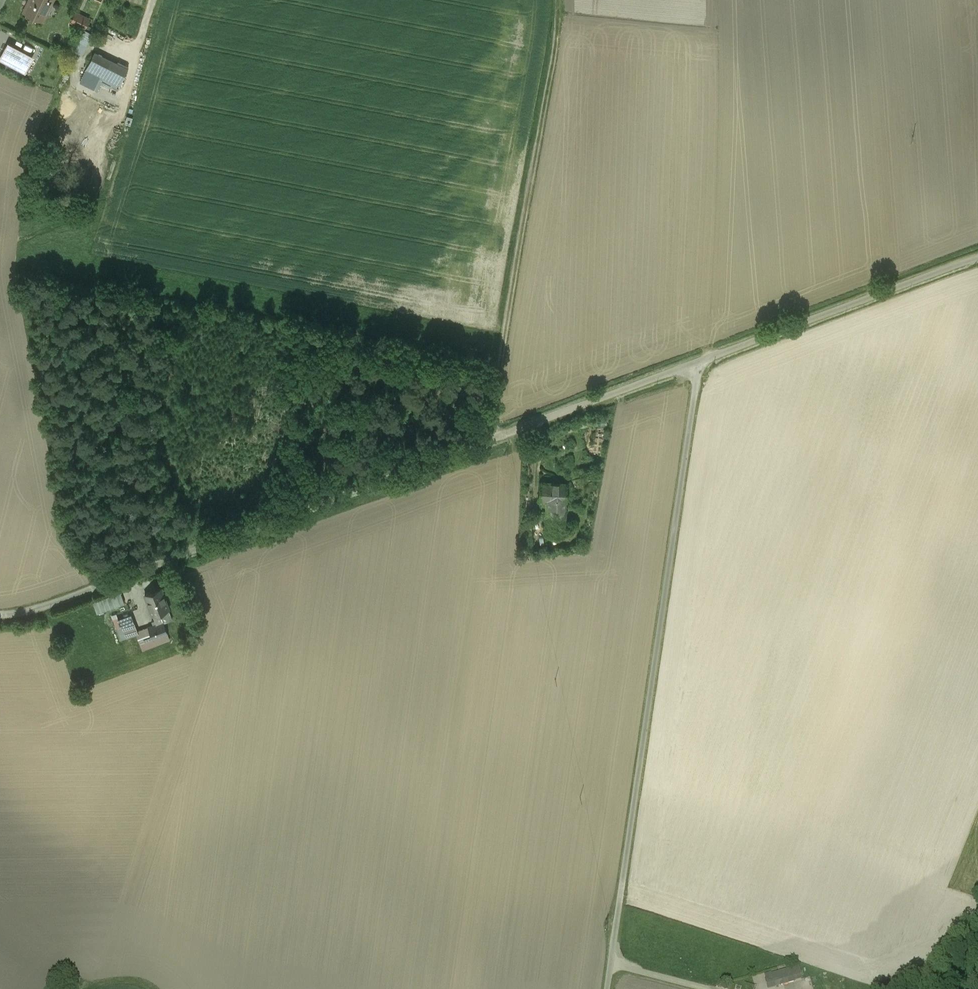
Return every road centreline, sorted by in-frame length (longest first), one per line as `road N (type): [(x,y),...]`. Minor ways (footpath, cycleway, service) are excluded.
road 1 (unclassified): [(0,614),(23,614),(977,260)]

